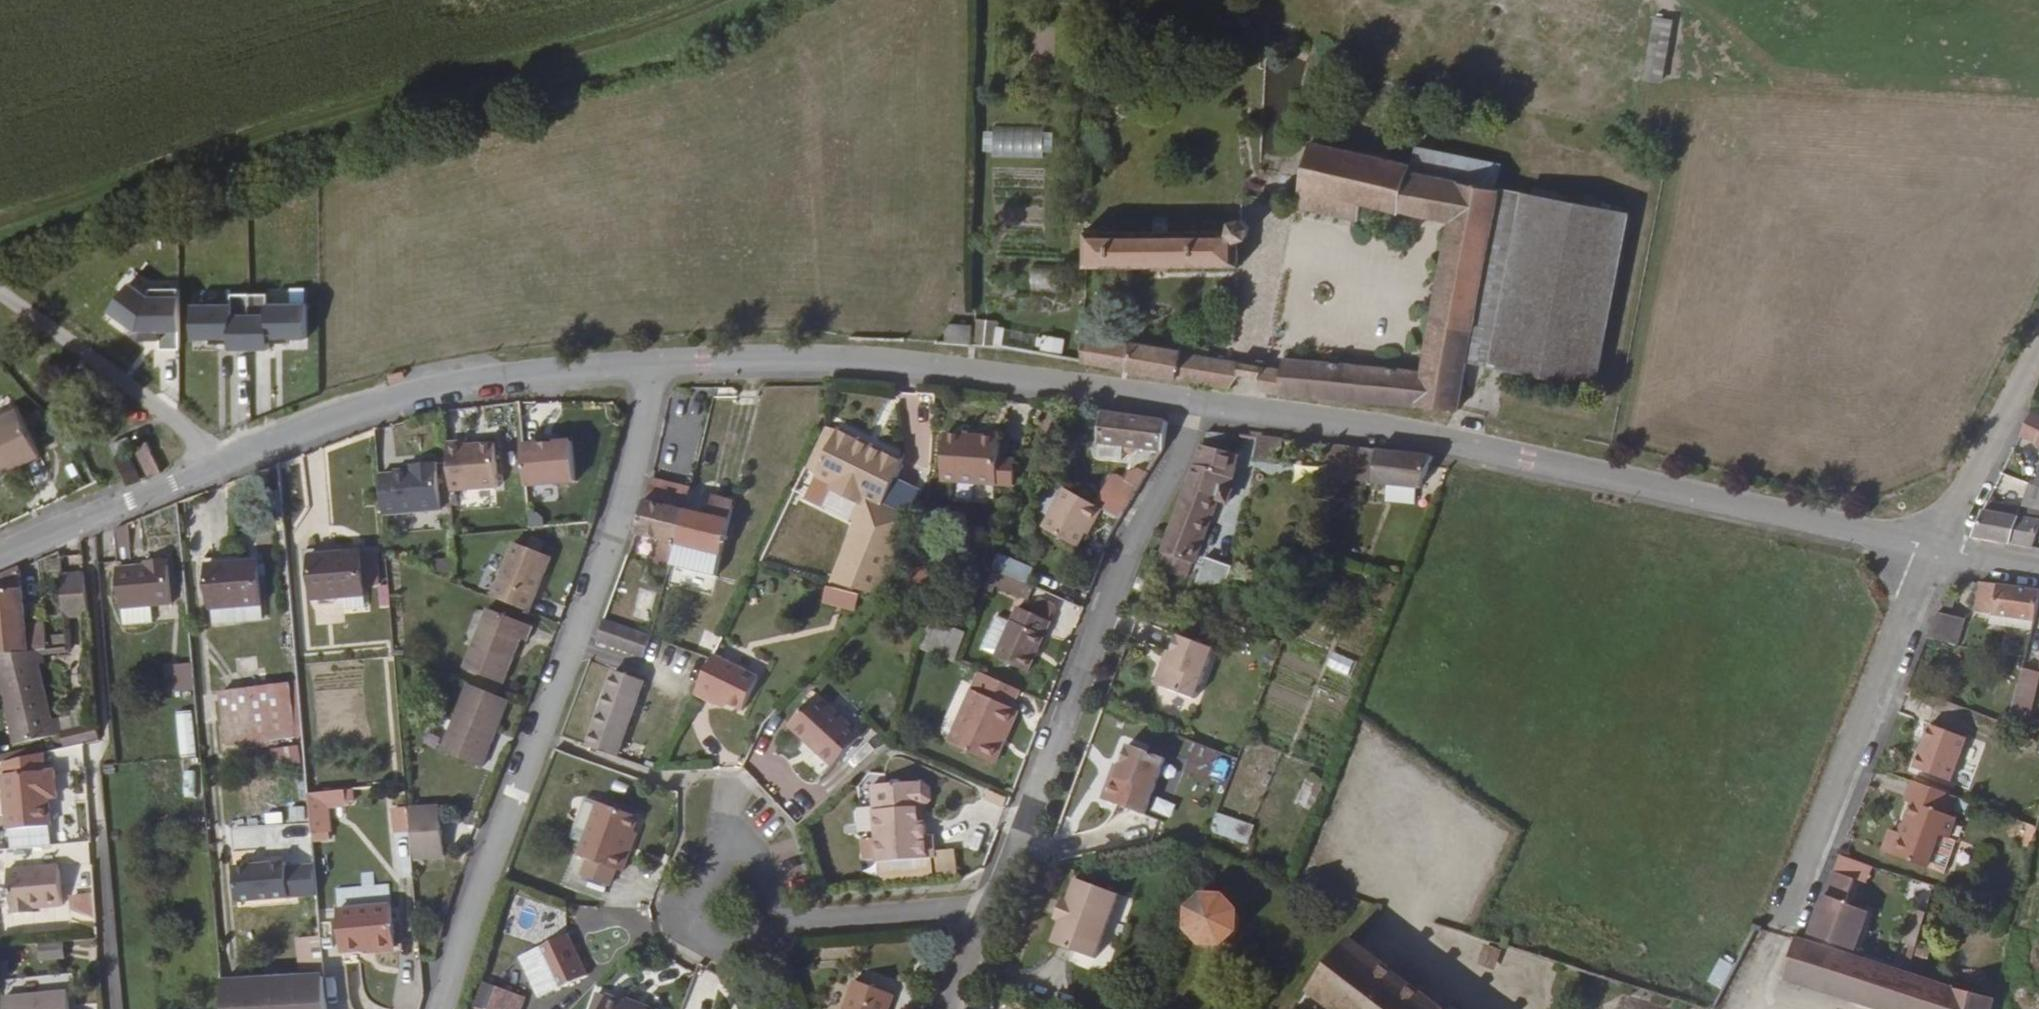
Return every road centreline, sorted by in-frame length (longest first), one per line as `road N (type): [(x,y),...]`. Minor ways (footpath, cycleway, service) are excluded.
road 1 (track): [(0,229),(729,0)]
road 2 (residential): [(1198,406),(1527,458),(1941,548)]
road 3 (residential): [(0,557),(359,417),(479,382),(656,364)]
road 4 (residential): [(656,364),(611,539),(440,1008)]
road 5 (residential): [(1198,406),(1188,442),(1132,539),(987,913)]
road 6 (residential): [(656,364),(925,367),(1198,406)]
road 7 (residential): [(1788,934),(1941,548)]
road 8 (residential): [(800,923),(780,946),(742,952),(716,953),(689,937),(690,914),(720,843),(742,834),(786,880)]
road 9 (residential): [(1941,548),(2038,355)]
road 10 (residential): [(987,913),(800,923)]

